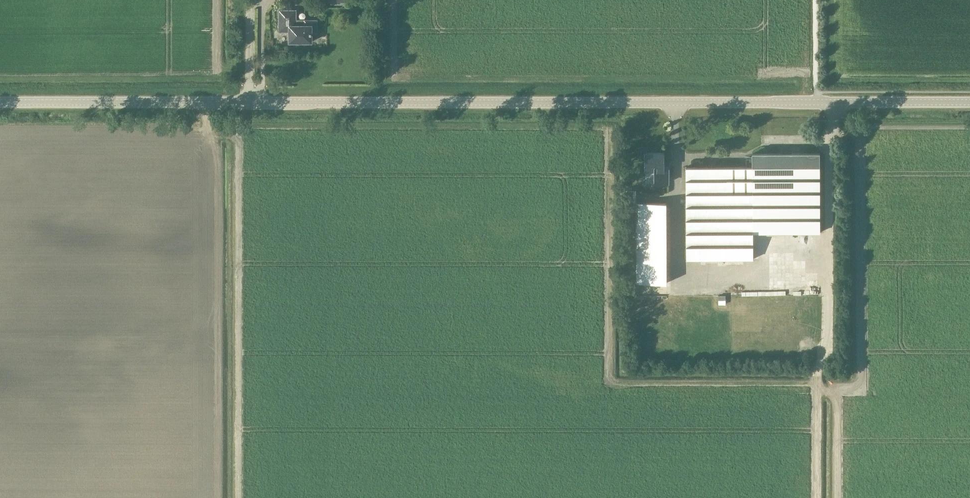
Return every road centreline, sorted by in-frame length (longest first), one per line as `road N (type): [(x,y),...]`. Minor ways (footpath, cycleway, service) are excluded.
road 1 (unclassified): [(0,102),(969,102)]

